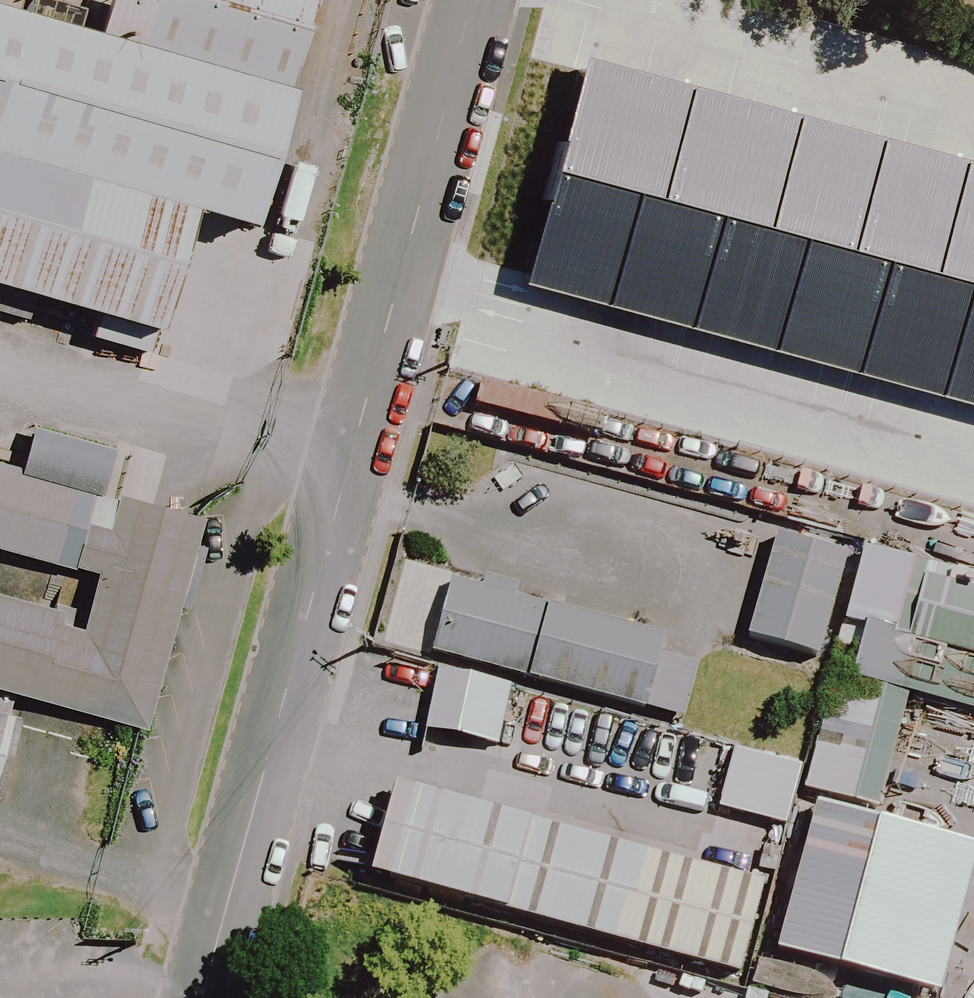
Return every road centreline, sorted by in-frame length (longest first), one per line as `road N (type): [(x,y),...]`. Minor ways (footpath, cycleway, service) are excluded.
road 1 (unclassified): [(203,997),(472,0)]

